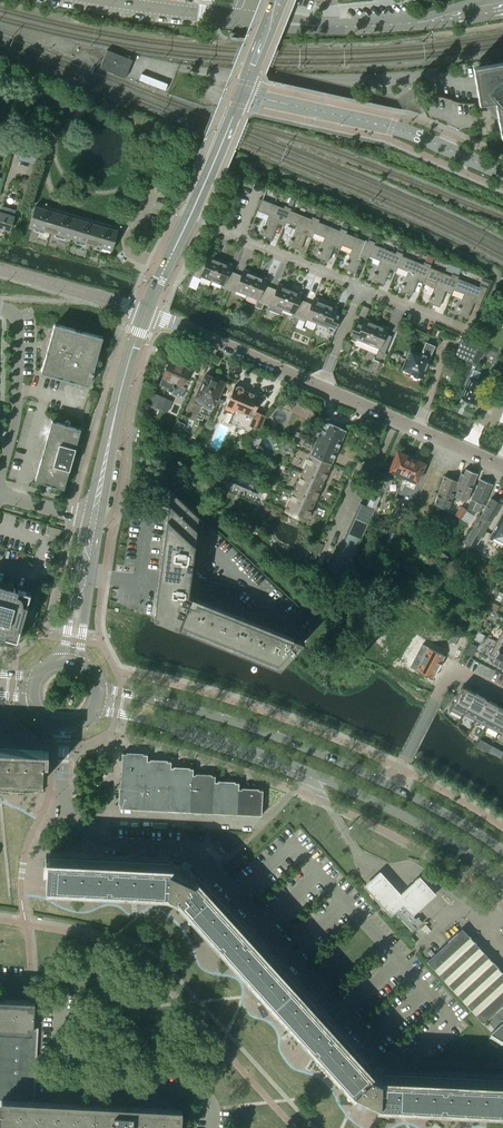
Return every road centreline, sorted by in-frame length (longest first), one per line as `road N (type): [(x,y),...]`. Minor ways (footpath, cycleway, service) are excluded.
road 1 (tertiary): [(95,709),(202,737),(397,814),(502,883)]
road 2 (tertiary): [(391,785),(294,744),(98,687)]
road 3 (tertiary): [(502,173),(386,125),(241,93)]
road 4 (unclassified): [(502,6),(361,26),(231,16)]
road 5 (residential): [(237,896),(194,850),(118,845),(78,825),(62,793),(63,744)]
road 6 (residential): [(237,896),(386,1060),(407,1062)]
road 7 (tertiary): [(241,93),(145,311)]
road 8 (tertiary): [(94,519),(145,311)]
road 9 (residential): [(502,466),(320,386)]
road 10 (residential): [(320,386),(145,311)]
road 11 (residential): [(359,288),(237,237),(254,191)]
road 12 (residential): [(0,474),(17,388),(12,312),(0,309)]
road 13 (residential): [(145,311),(0,270)]
road 14 (unclassified): [(231,16),(93,0)]
road 15 (tertiary): [(502,852),(391,785)]

